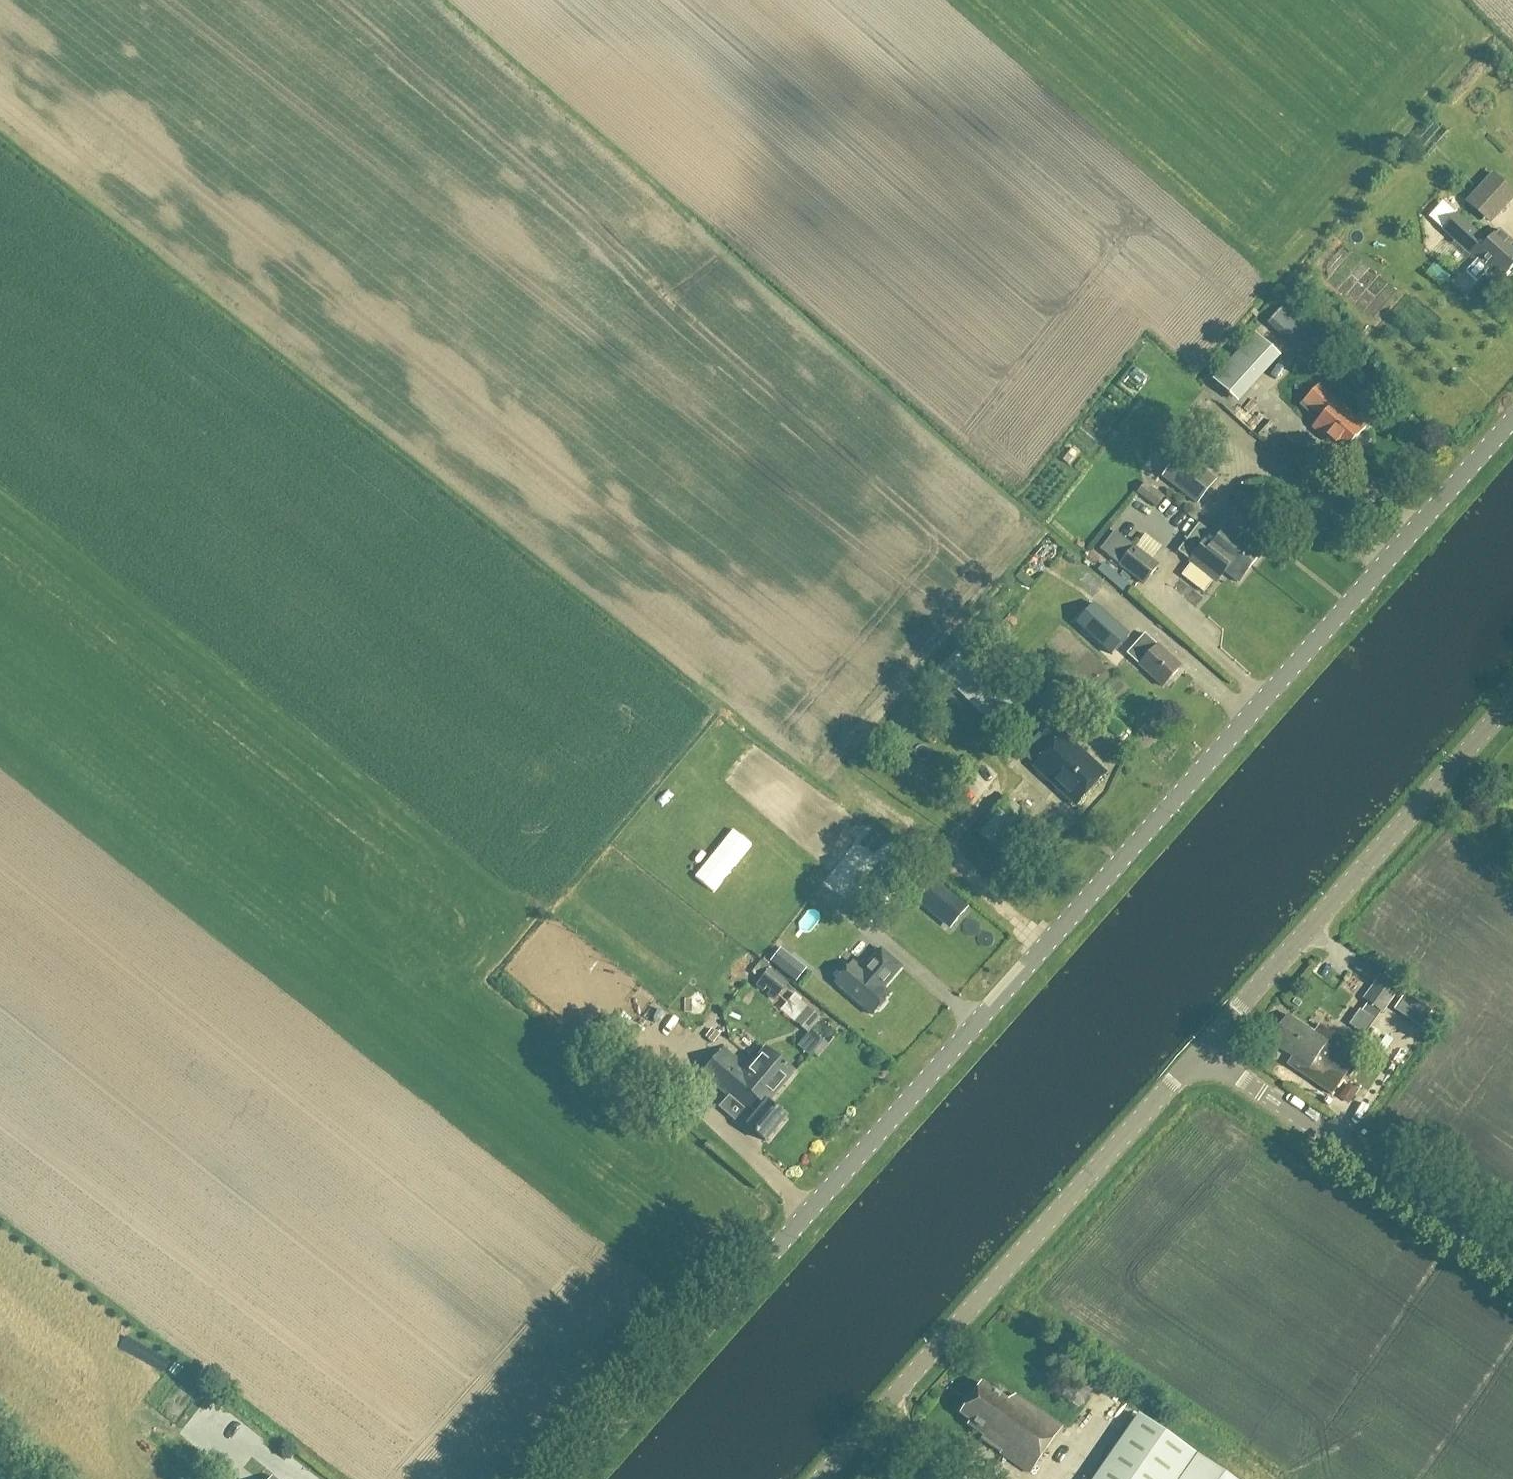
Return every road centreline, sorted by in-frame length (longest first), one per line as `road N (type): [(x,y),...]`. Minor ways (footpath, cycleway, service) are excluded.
road 1 (unclassified): [(586,1478),(1512,432)]
road 2 (tertiary): [(821,1478),(1198,1053)]
road 3 (tertiary): [(1198,1053),(1512,699)]
road 4 (unclassified): [(1512,1264),(1198,1053)]

